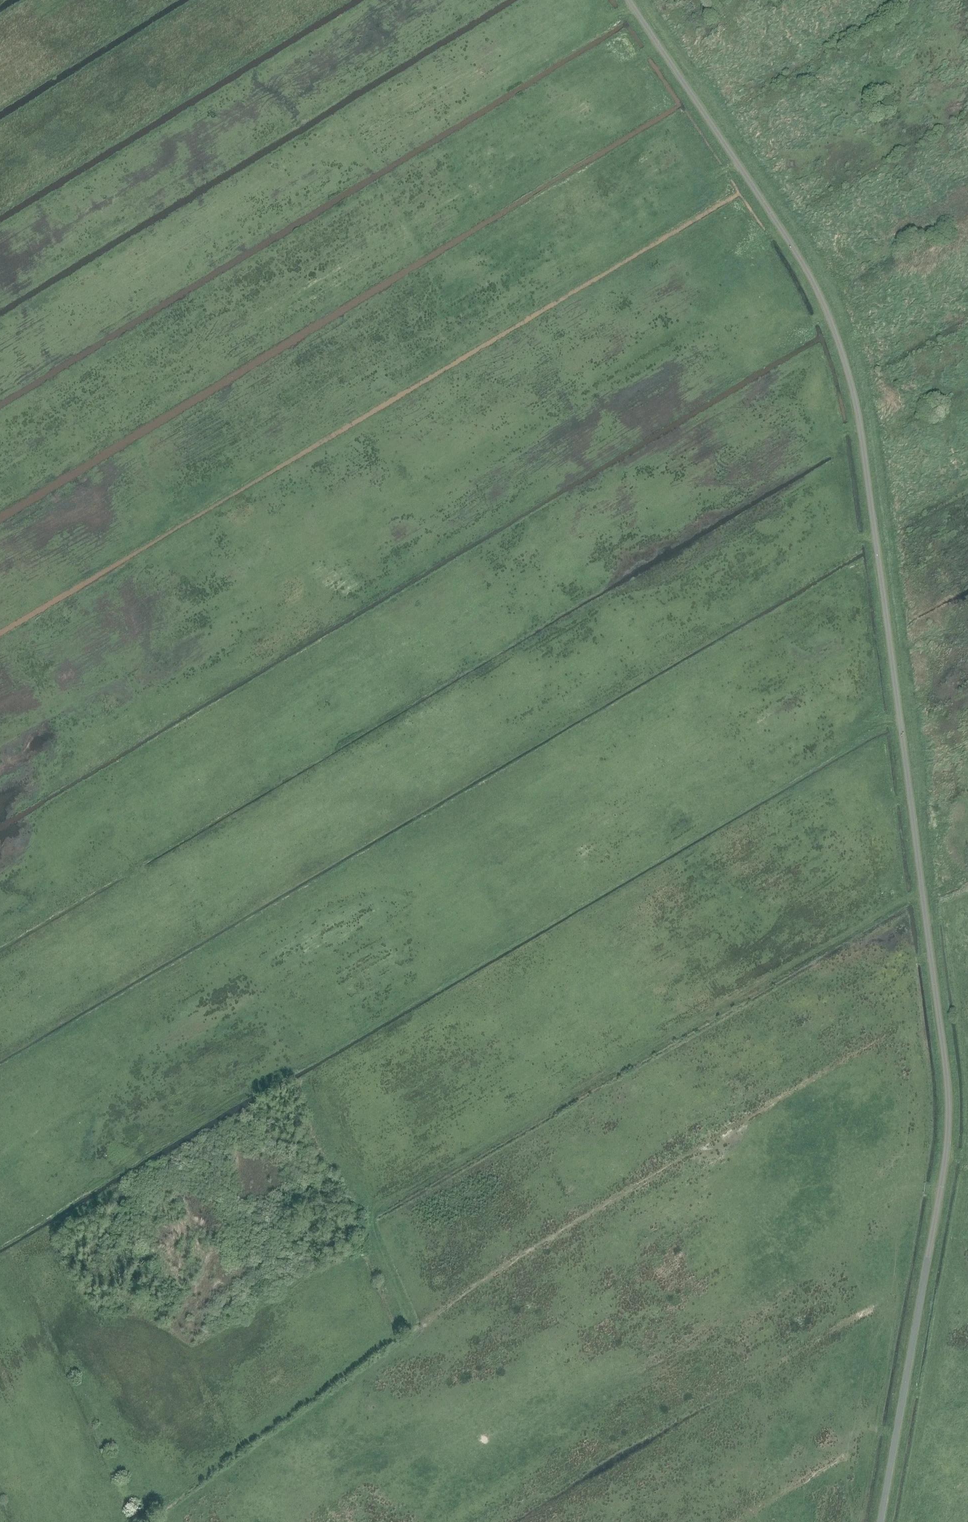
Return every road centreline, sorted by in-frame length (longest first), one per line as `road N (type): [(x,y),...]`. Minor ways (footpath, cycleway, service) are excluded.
road 1 (unclassified): [(882,1521),(937,1211),(948,1102),(858,414),(810,274),(629,0)]

